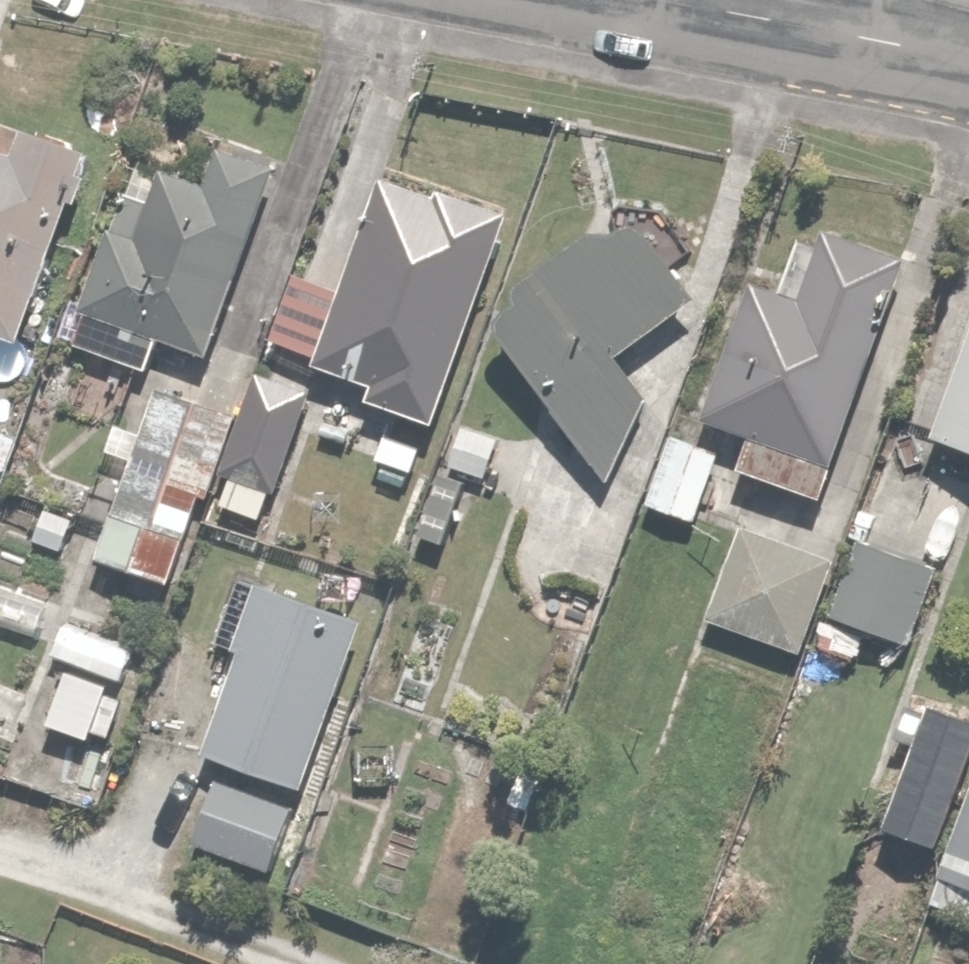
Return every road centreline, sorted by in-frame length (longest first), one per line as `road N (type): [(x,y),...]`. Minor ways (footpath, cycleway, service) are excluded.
road 1 (residential): [(658,0),(968,61)]

